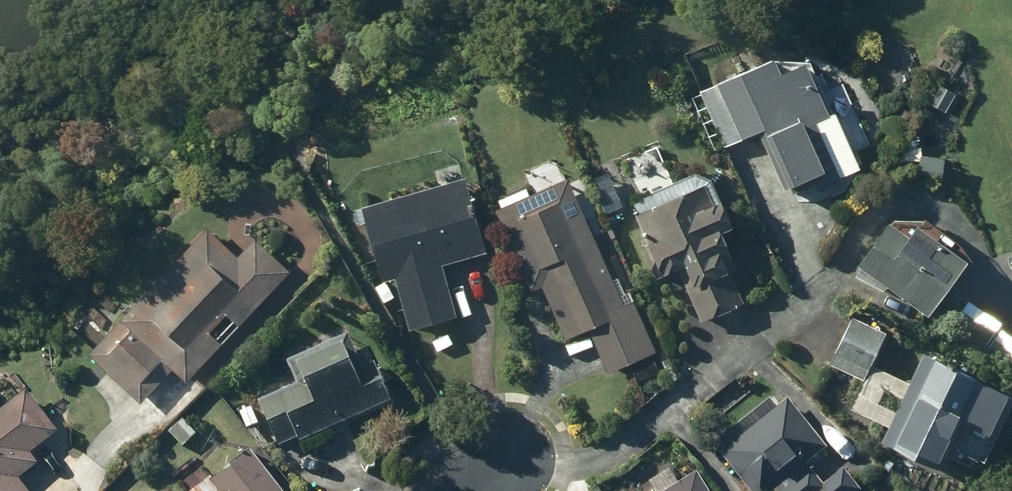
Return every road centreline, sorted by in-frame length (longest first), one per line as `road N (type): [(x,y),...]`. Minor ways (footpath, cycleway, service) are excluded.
road 1 (residential): [(496,490),(608,458),(821,294)]

